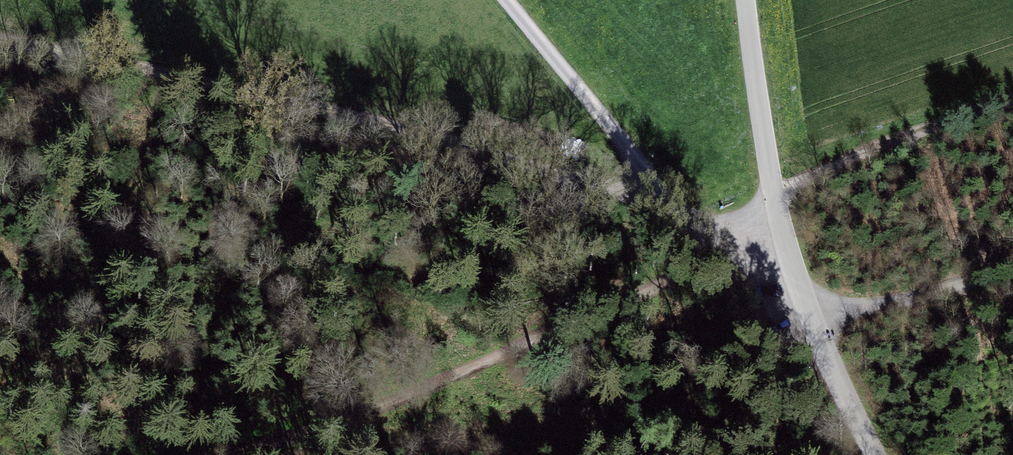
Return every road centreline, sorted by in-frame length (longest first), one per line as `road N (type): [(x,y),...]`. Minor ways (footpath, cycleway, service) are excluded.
road 1 (track): [(743,238),(671,206),(272,99),(0,41)]
road 2 (track): [(226,454),(311,442),(743,238)]
road 3 (unclassified): [(875,454),(812,321),(782,232),(746,0)]
road 4 (track): [(508,0),(671,206)]
road 5 (track): [(1012,105),(771,193)]
road 6 (track): [(812,321),(1012,269)]

